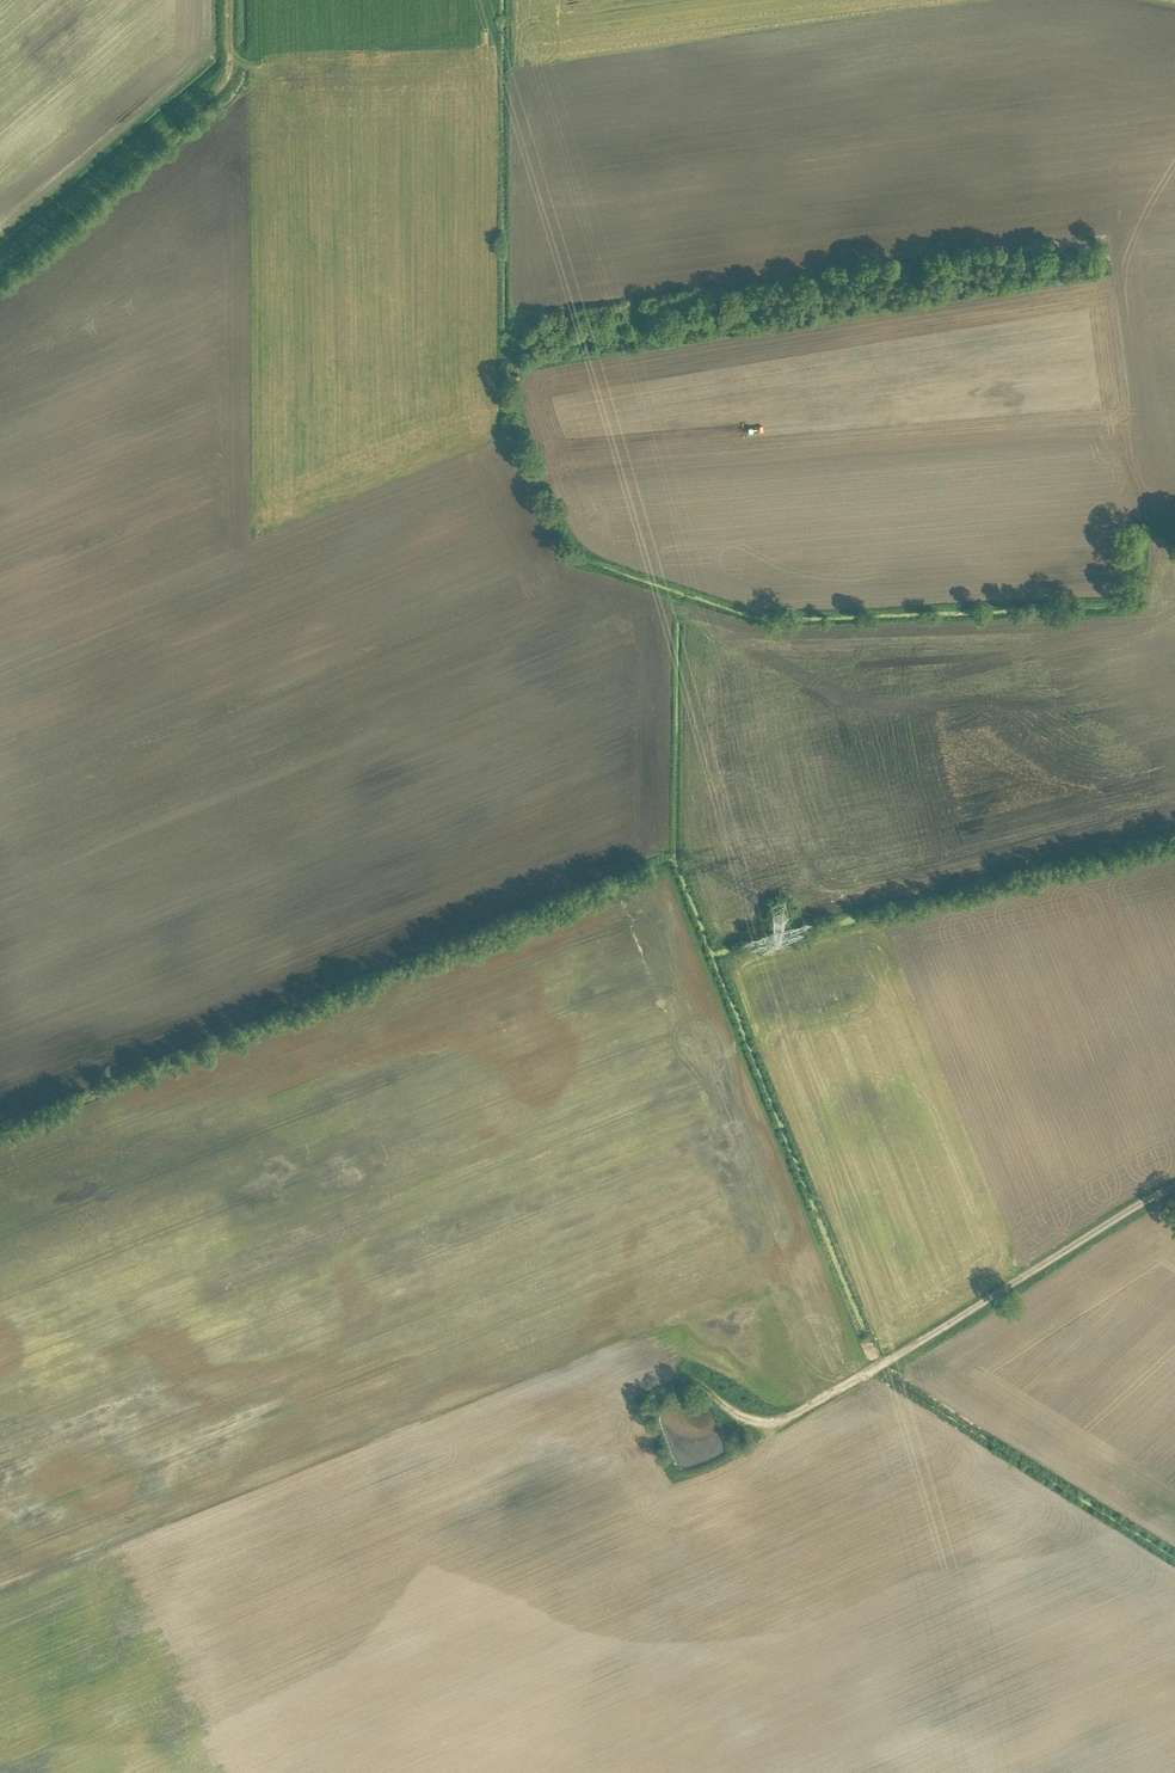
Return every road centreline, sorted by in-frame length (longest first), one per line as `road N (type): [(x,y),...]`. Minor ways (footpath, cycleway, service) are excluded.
road 1 (track): [(692,1378),(759,1423),(784,1420),(1174,1186)]
road 2 (track): [(232,0),(230,68),(214,96),(0,273)]

